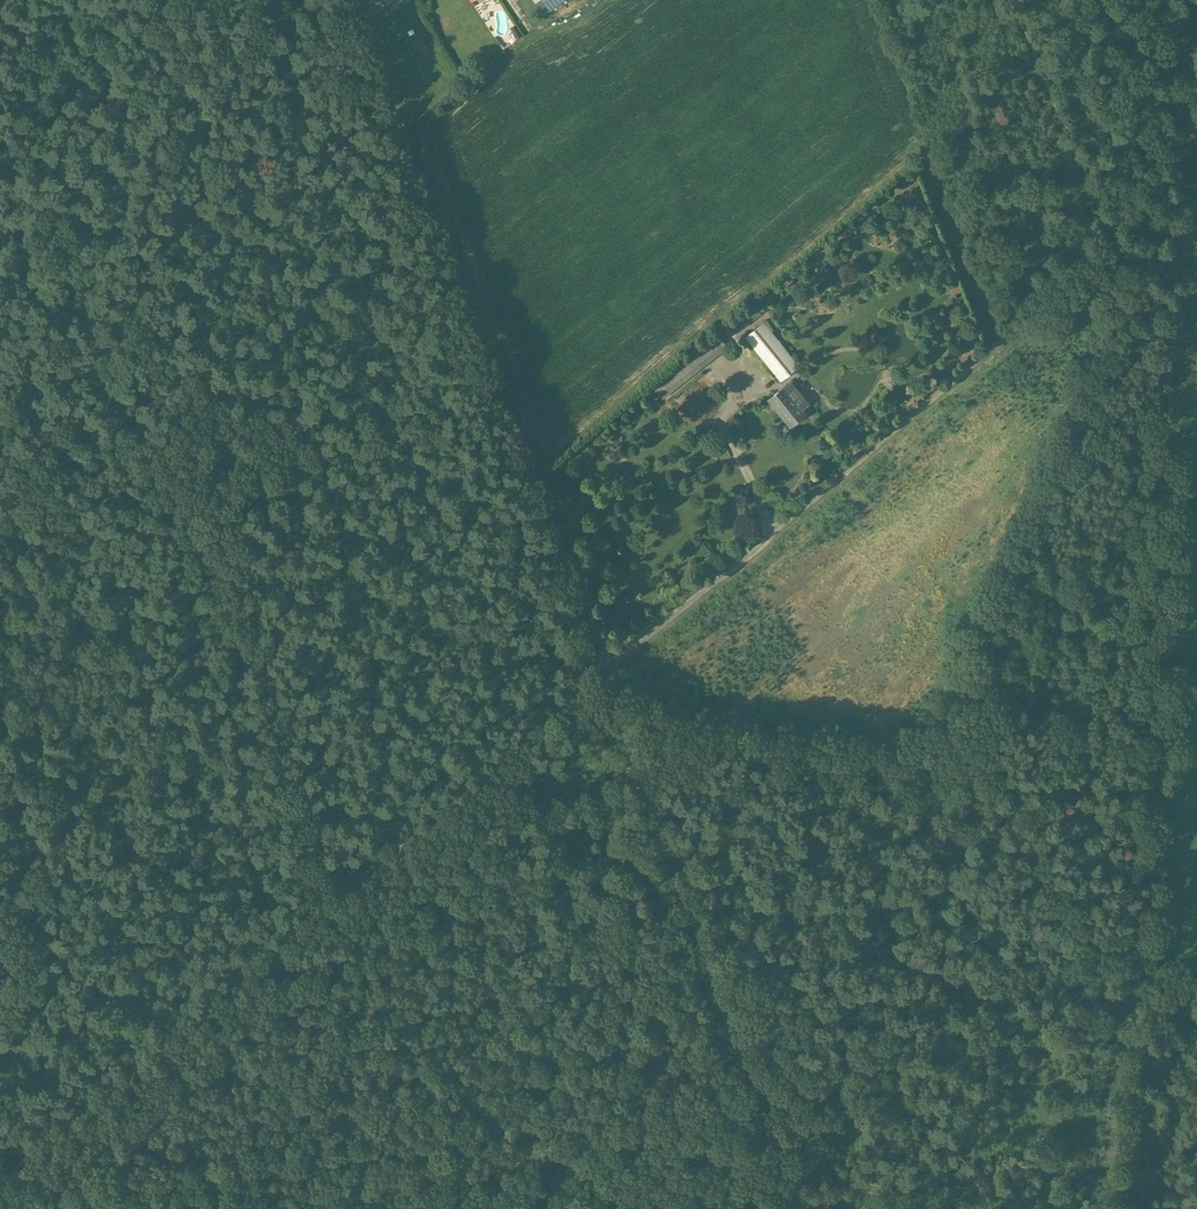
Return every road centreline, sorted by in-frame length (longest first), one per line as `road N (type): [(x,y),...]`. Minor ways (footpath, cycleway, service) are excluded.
road 1 (unclassified): [(762,1102),(484,332),(355,0)]
road 2 (unclassified): [(321,1208),(762,1102)]
road 3 (unclassified): [(762,1102),(1196,992)]

